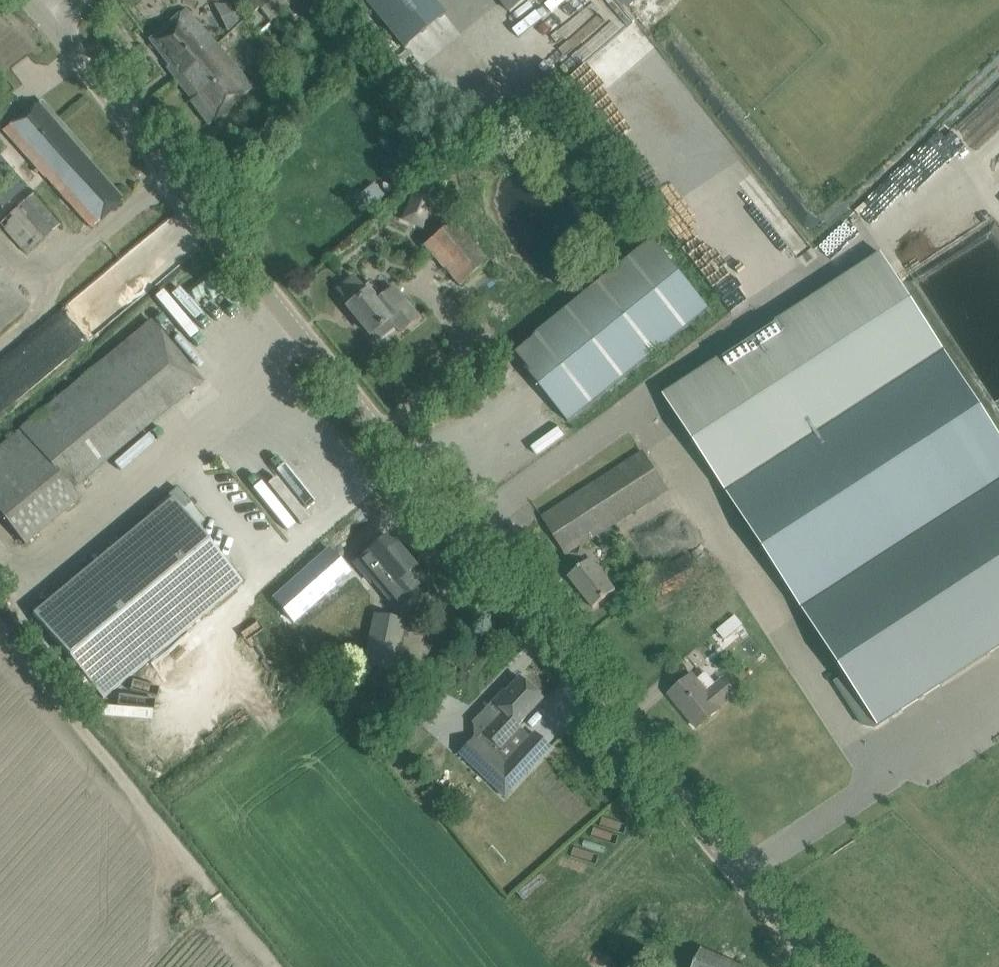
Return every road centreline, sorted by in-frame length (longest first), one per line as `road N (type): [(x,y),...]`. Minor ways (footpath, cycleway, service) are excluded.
road 1 (unclassified): [(832,966),(712,839),(49,21)]

